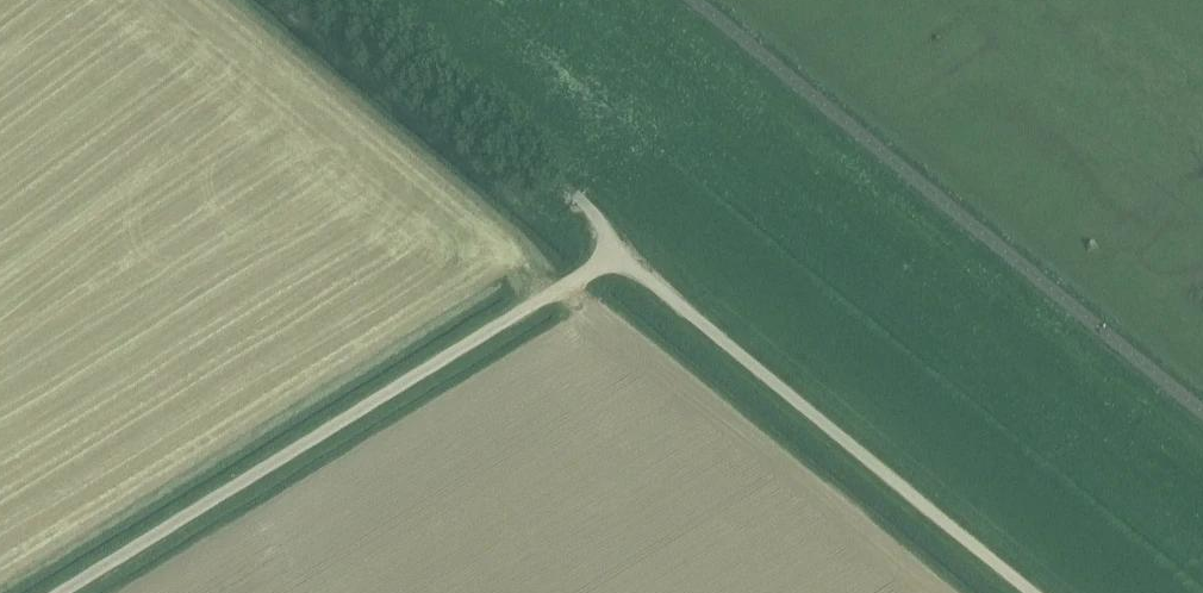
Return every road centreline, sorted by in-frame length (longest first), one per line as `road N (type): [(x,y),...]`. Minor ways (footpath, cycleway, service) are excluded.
road 1 (unclassified): [(1025,592),(660,285),(611,265),(73,592)]
road 2 (track): [(504,0),(1202,581)]
road 3 (track): [(611,265),(609,226),(569,184),(345,0)]

